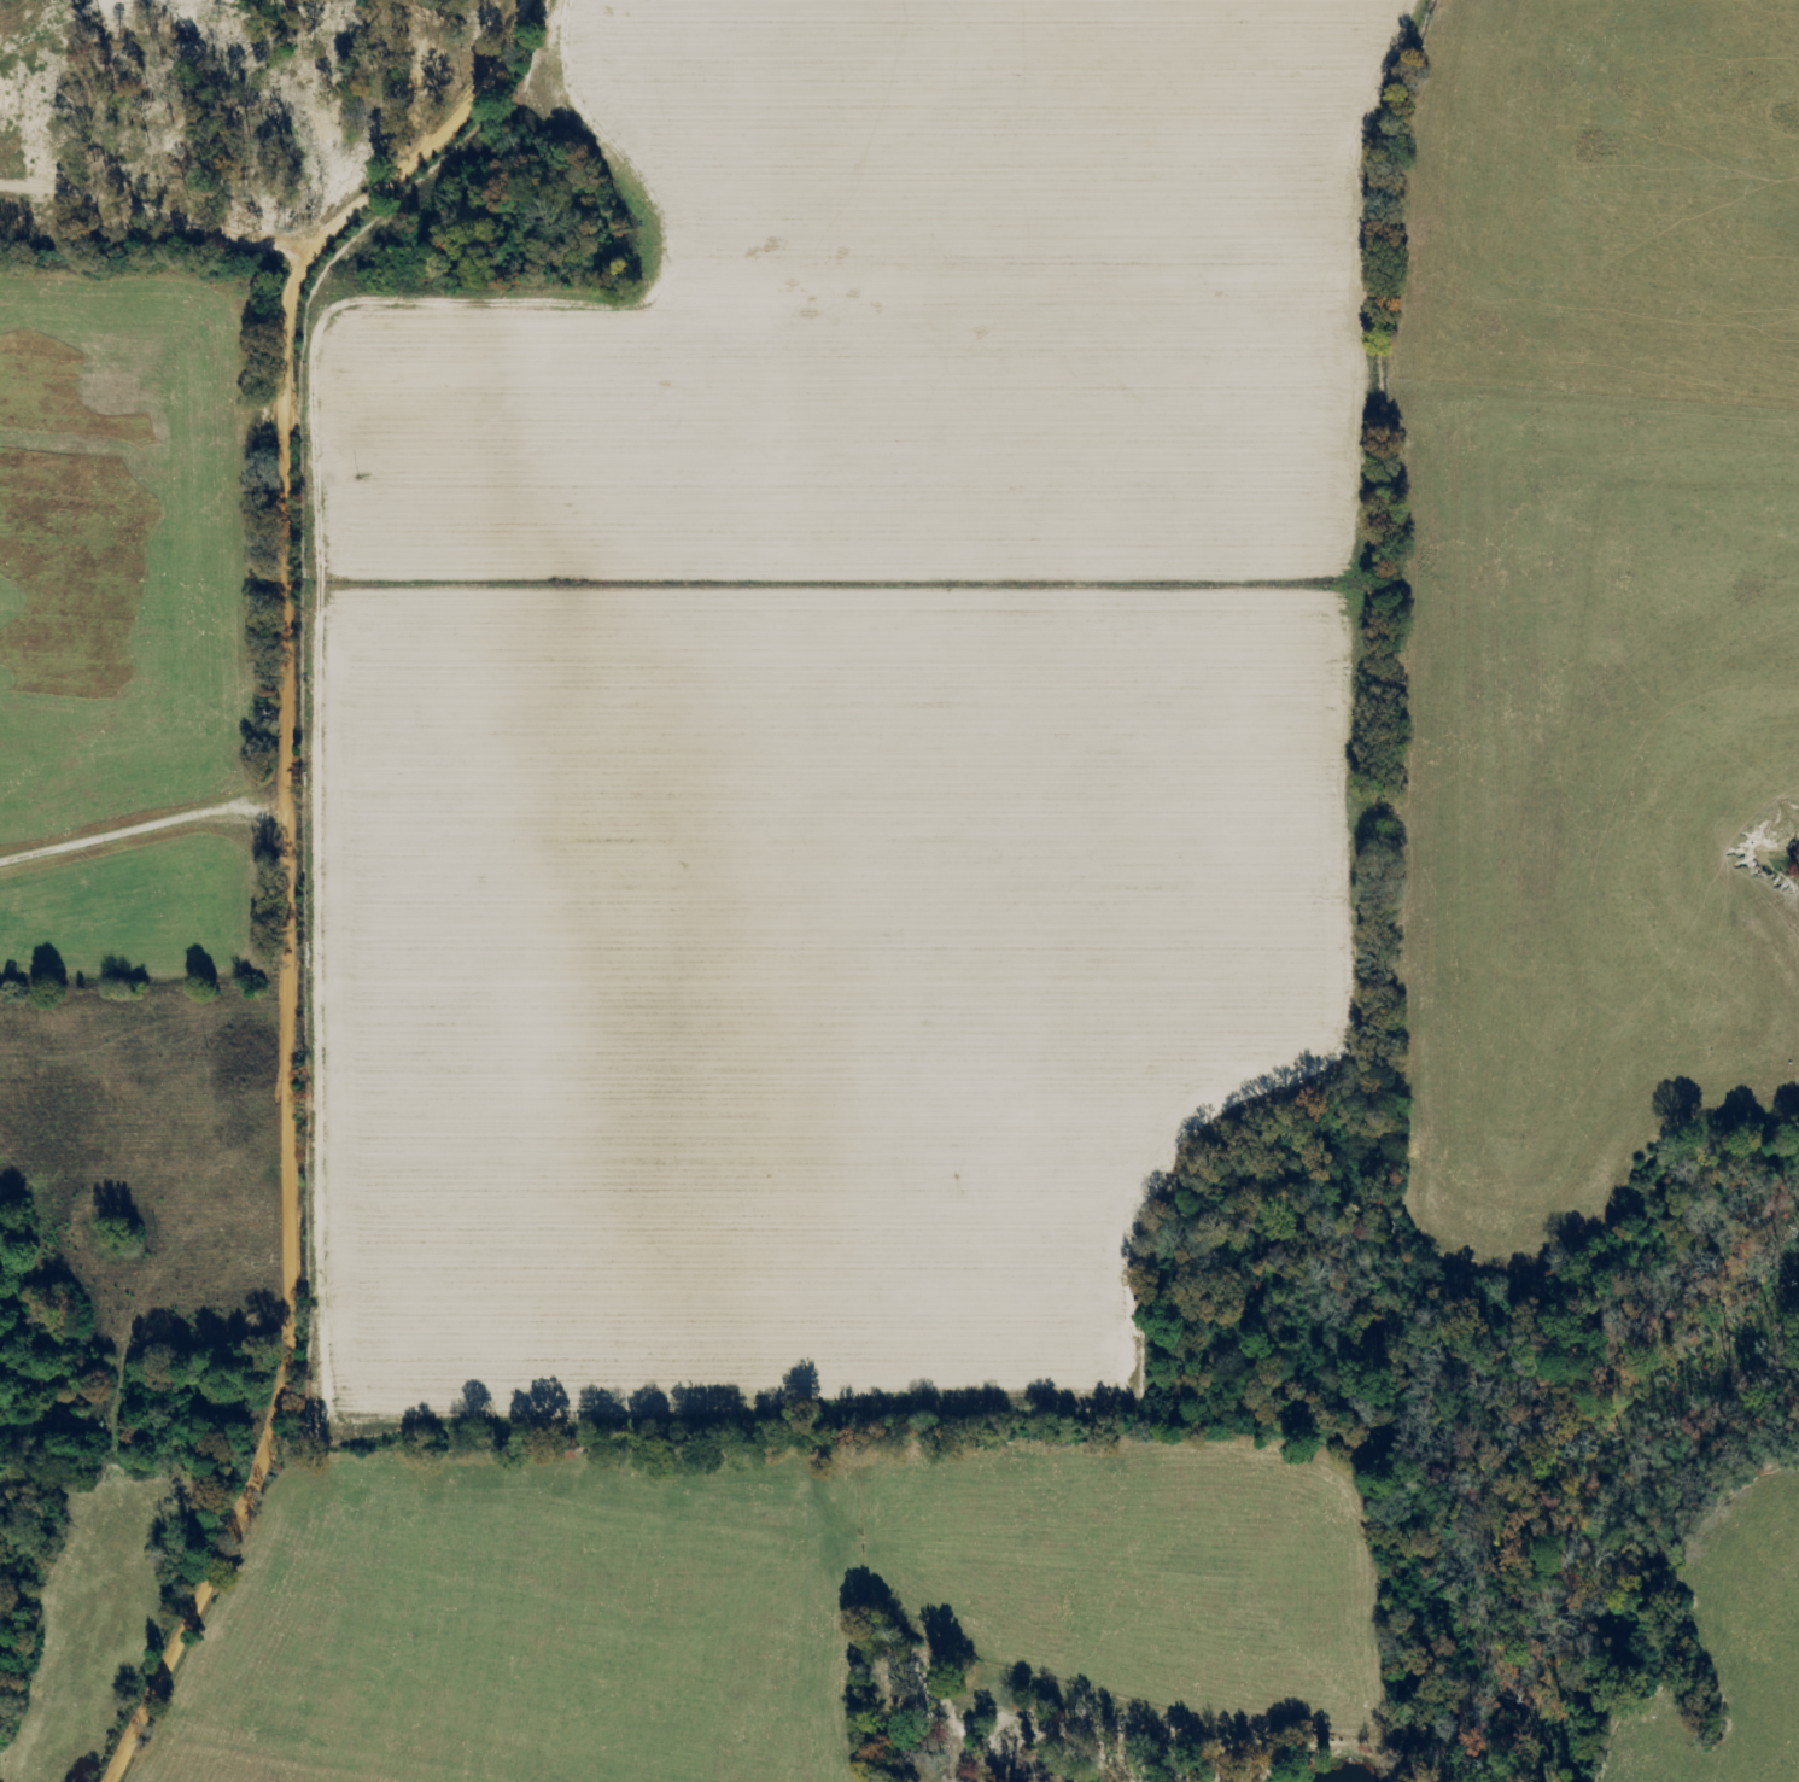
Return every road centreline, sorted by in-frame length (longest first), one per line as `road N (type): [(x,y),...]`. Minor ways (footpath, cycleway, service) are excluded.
road 1 (residential): [(109,1781),(271,1425),(284,1346),(280,341),(290,280),(316,239),(460,118),(498,62),(525,0)]

